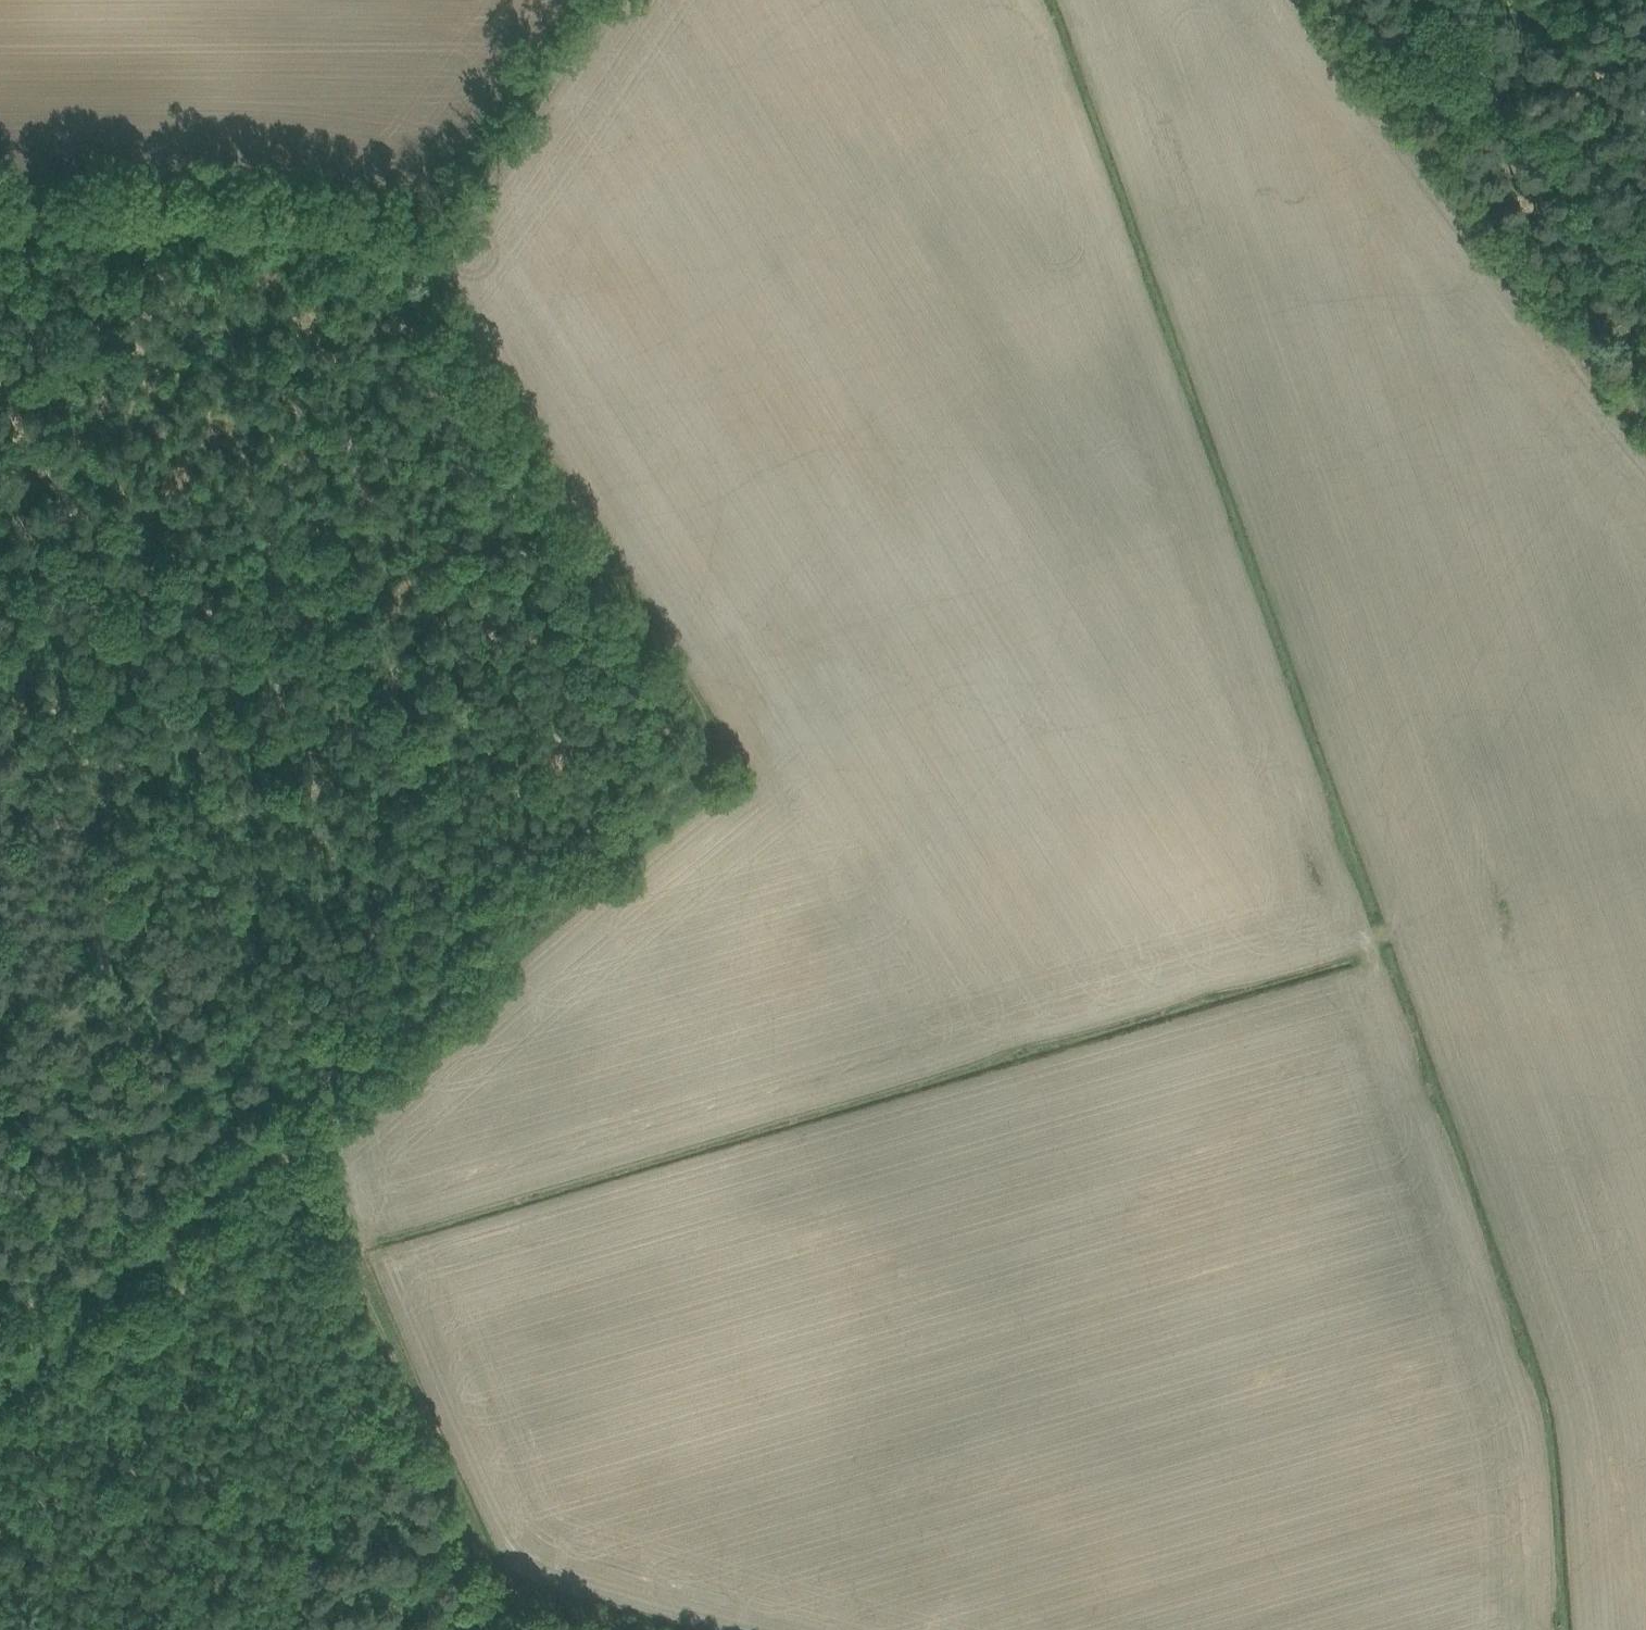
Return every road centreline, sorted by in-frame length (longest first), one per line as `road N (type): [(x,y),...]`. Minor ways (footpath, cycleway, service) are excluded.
road 1 (track): [(1429,143),(1458,0)]

